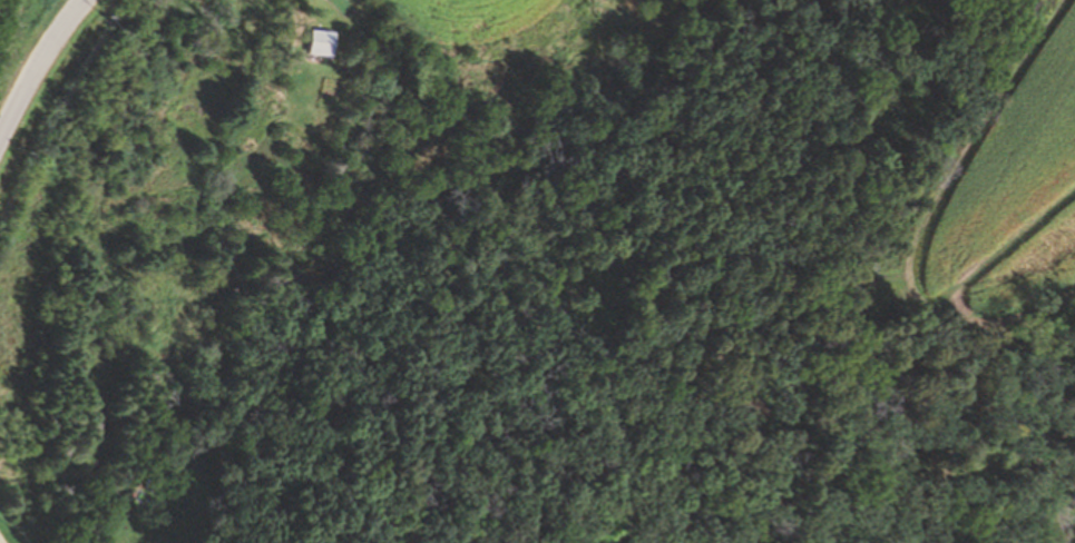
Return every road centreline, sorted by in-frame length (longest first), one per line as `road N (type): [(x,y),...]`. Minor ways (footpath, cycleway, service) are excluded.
road 1 (secondary): [(0,144),(84,0)]

